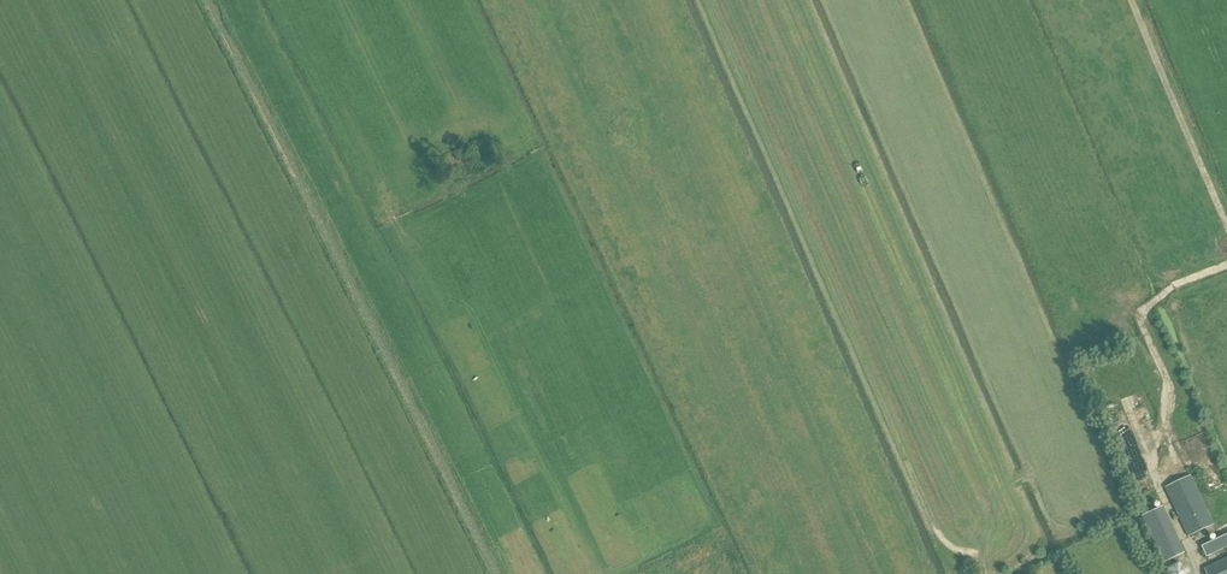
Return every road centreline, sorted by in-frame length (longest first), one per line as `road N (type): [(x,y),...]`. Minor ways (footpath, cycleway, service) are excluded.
road 1 (track): [(1185,540),(1151,462),(1169,390),(1139,318),(1174,285),(1226,265)]
road 2 (track): [(1226,224),(1132,0)]

